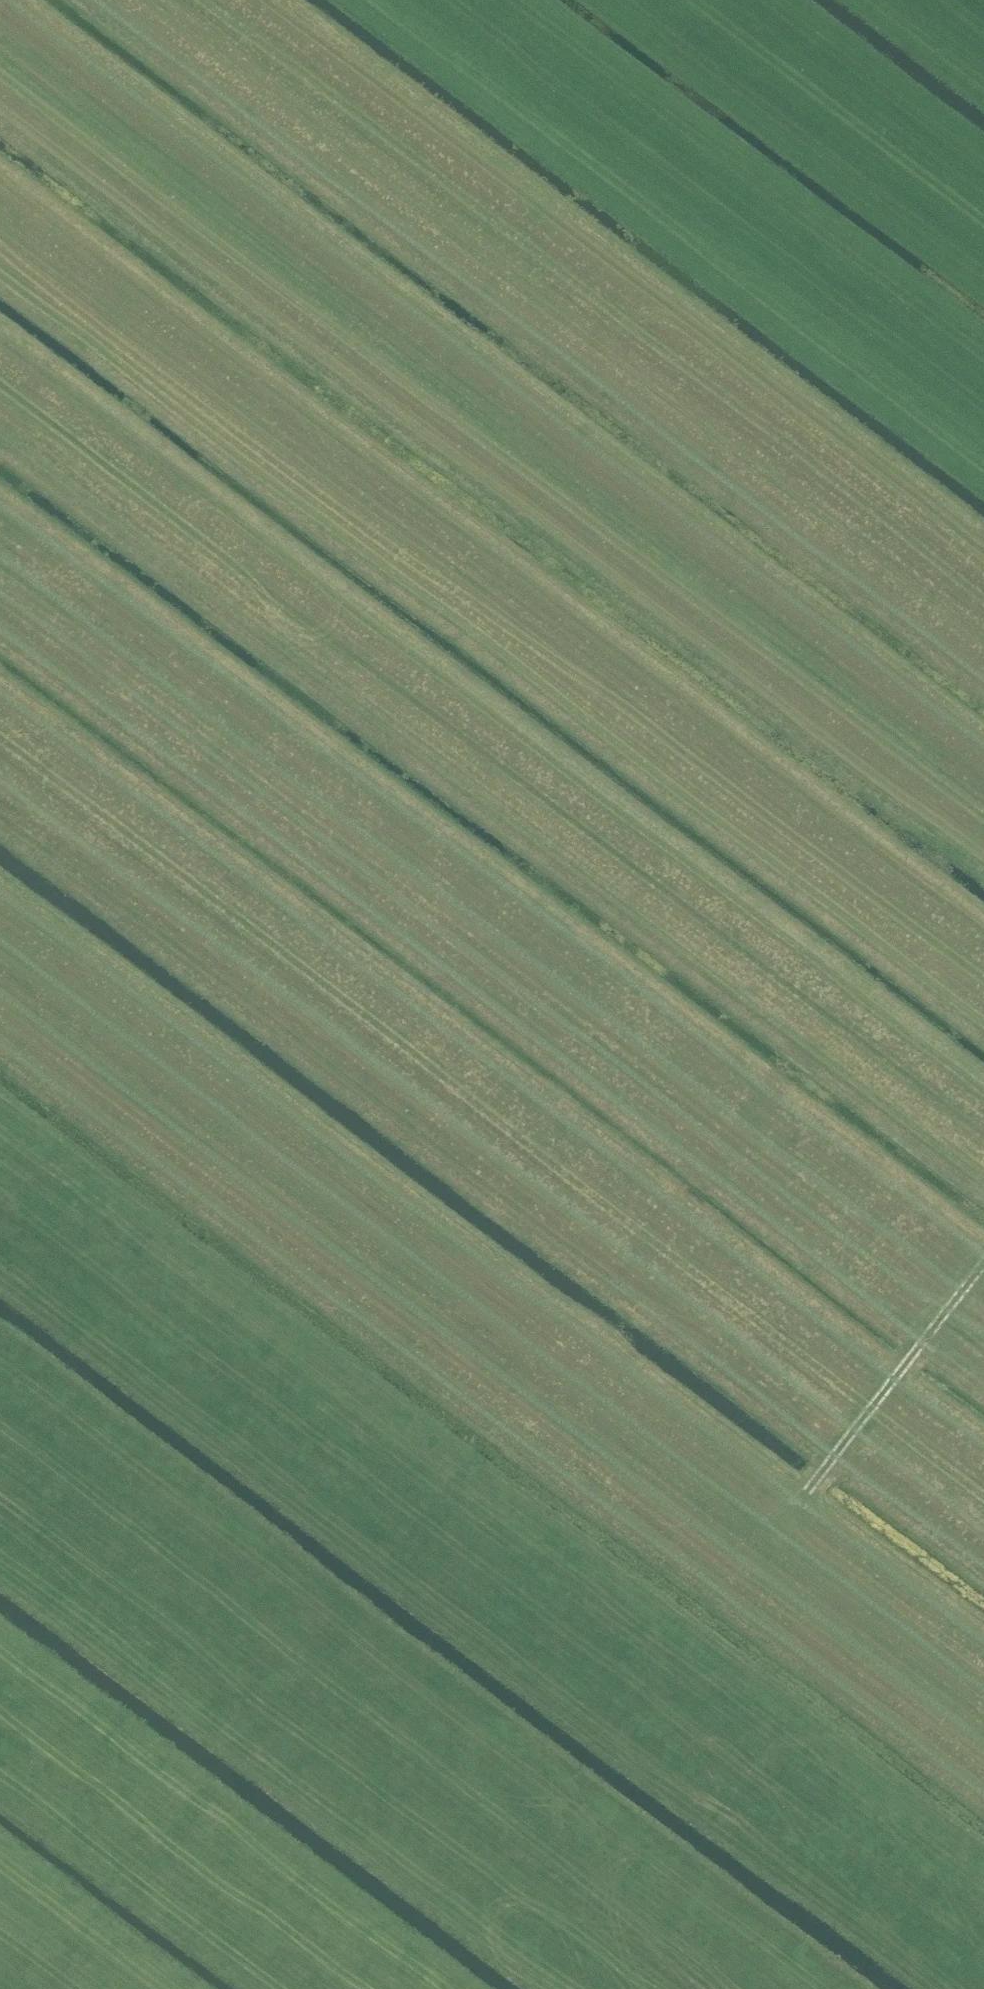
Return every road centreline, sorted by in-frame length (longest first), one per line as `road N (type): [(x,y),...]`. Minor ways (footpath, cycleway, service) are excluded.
road 1 (track): [(800,1501),(983,1263)]
road 2 (track): [(800,1501),(983,1640)]

